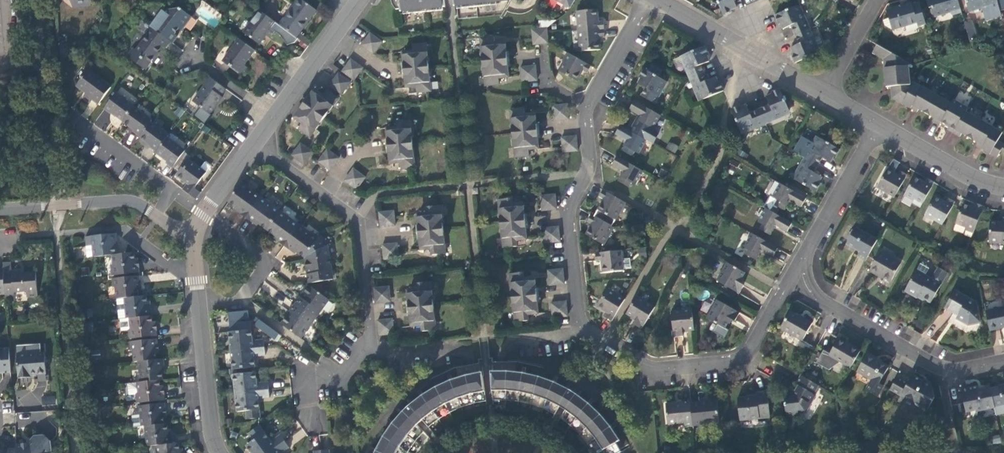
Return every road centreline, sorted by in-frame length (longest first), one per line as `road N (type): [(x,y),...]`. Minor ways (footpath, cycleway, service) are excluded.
road 1 (residential): [(807,255),(755,345),(720,367),(641,365),(583,315)]
road 2 (residential): [(1003,362),(953,371),(928,364),(816,290),(807,255)]
road 3 (residential): [(0,210),(122,201),(196,234)]
road 4 (residential): [(659,0),(826,92)]
road 5 (residential): [(199,304),(240,298),(267,261),(204,210)]
road 6 (residential): [(881,124),(807,255)]
road 7 (residential): [(199,304),(219,452)]
road 8 (residential): [(881,124),(1003,188)]
road 9 (residential): [(204,210),(117,148),(98,143)]

